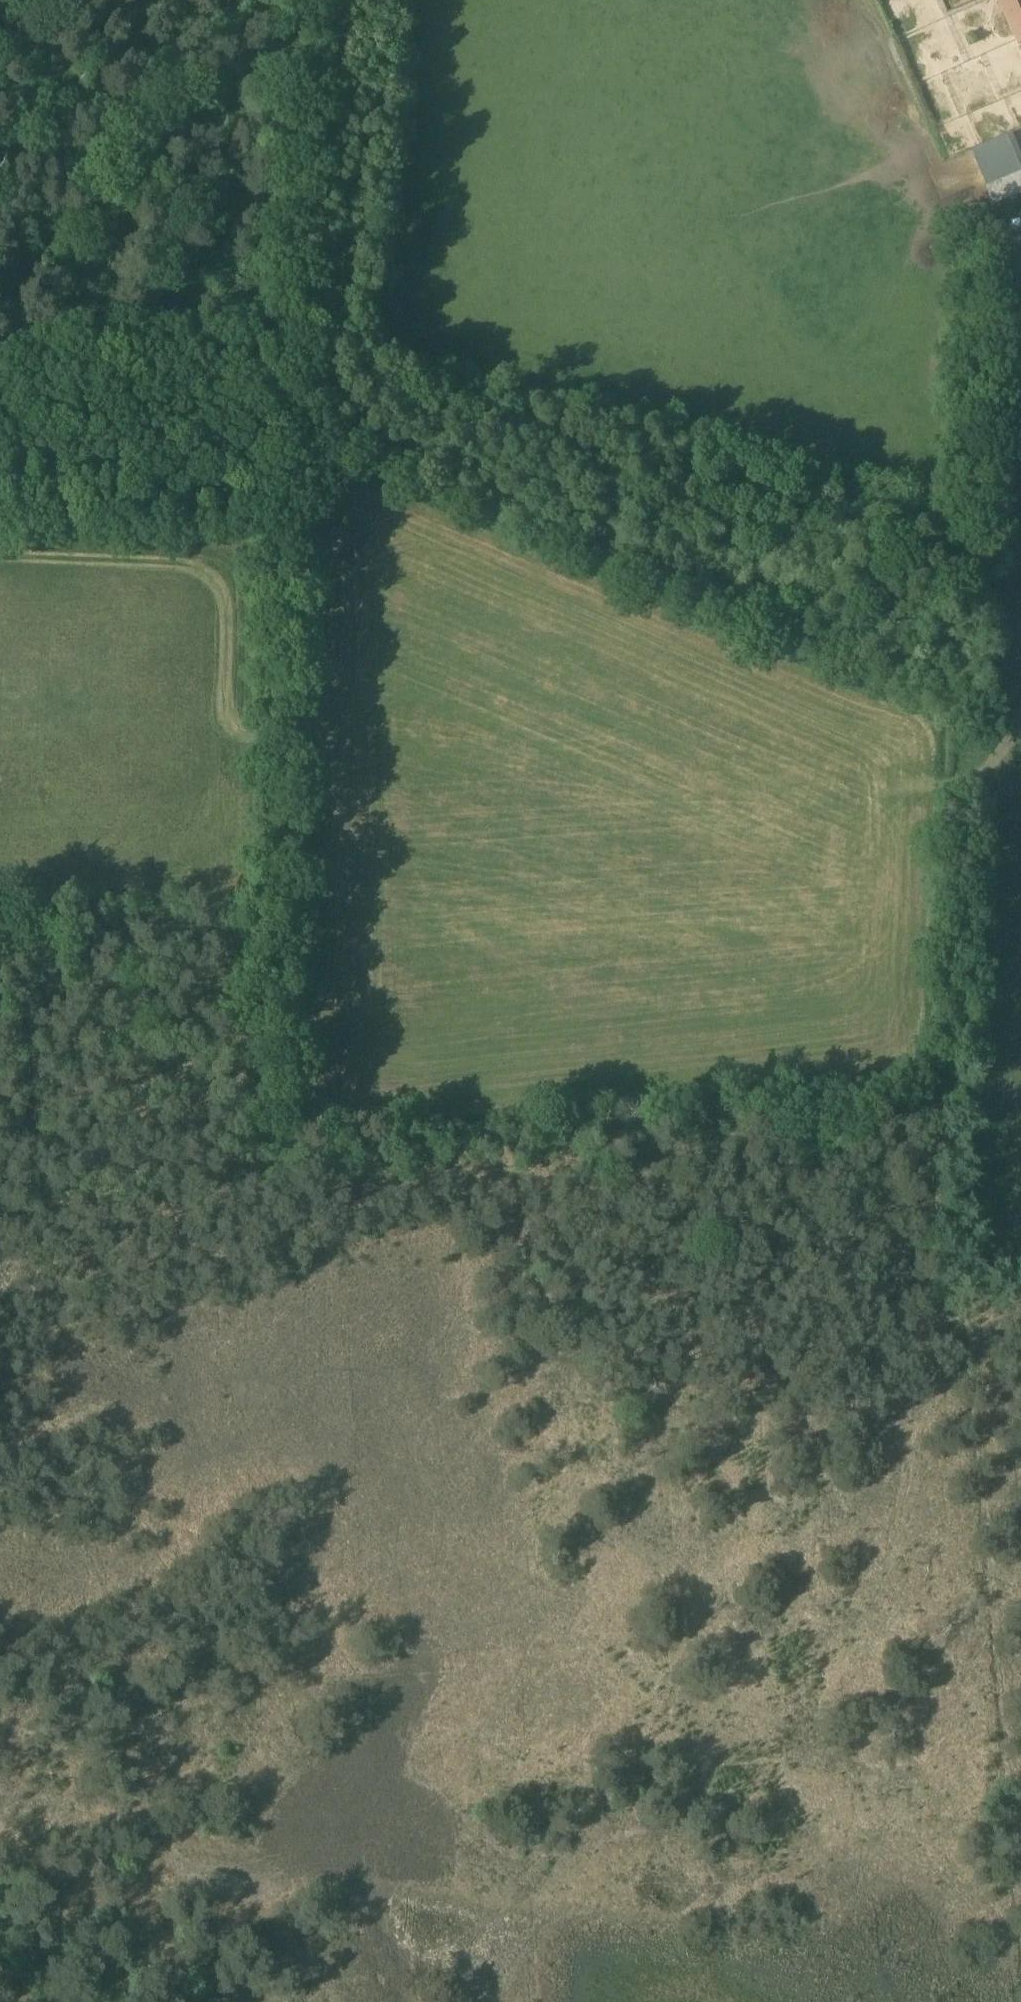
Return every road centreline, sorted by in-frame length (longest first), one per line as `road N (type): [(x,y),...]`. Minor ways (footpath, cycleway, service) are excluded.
road 1 (track): [(877,788),(933,797),(992,768),(1020,724)]
road 2 (track): [(150,697),(0,621)]

